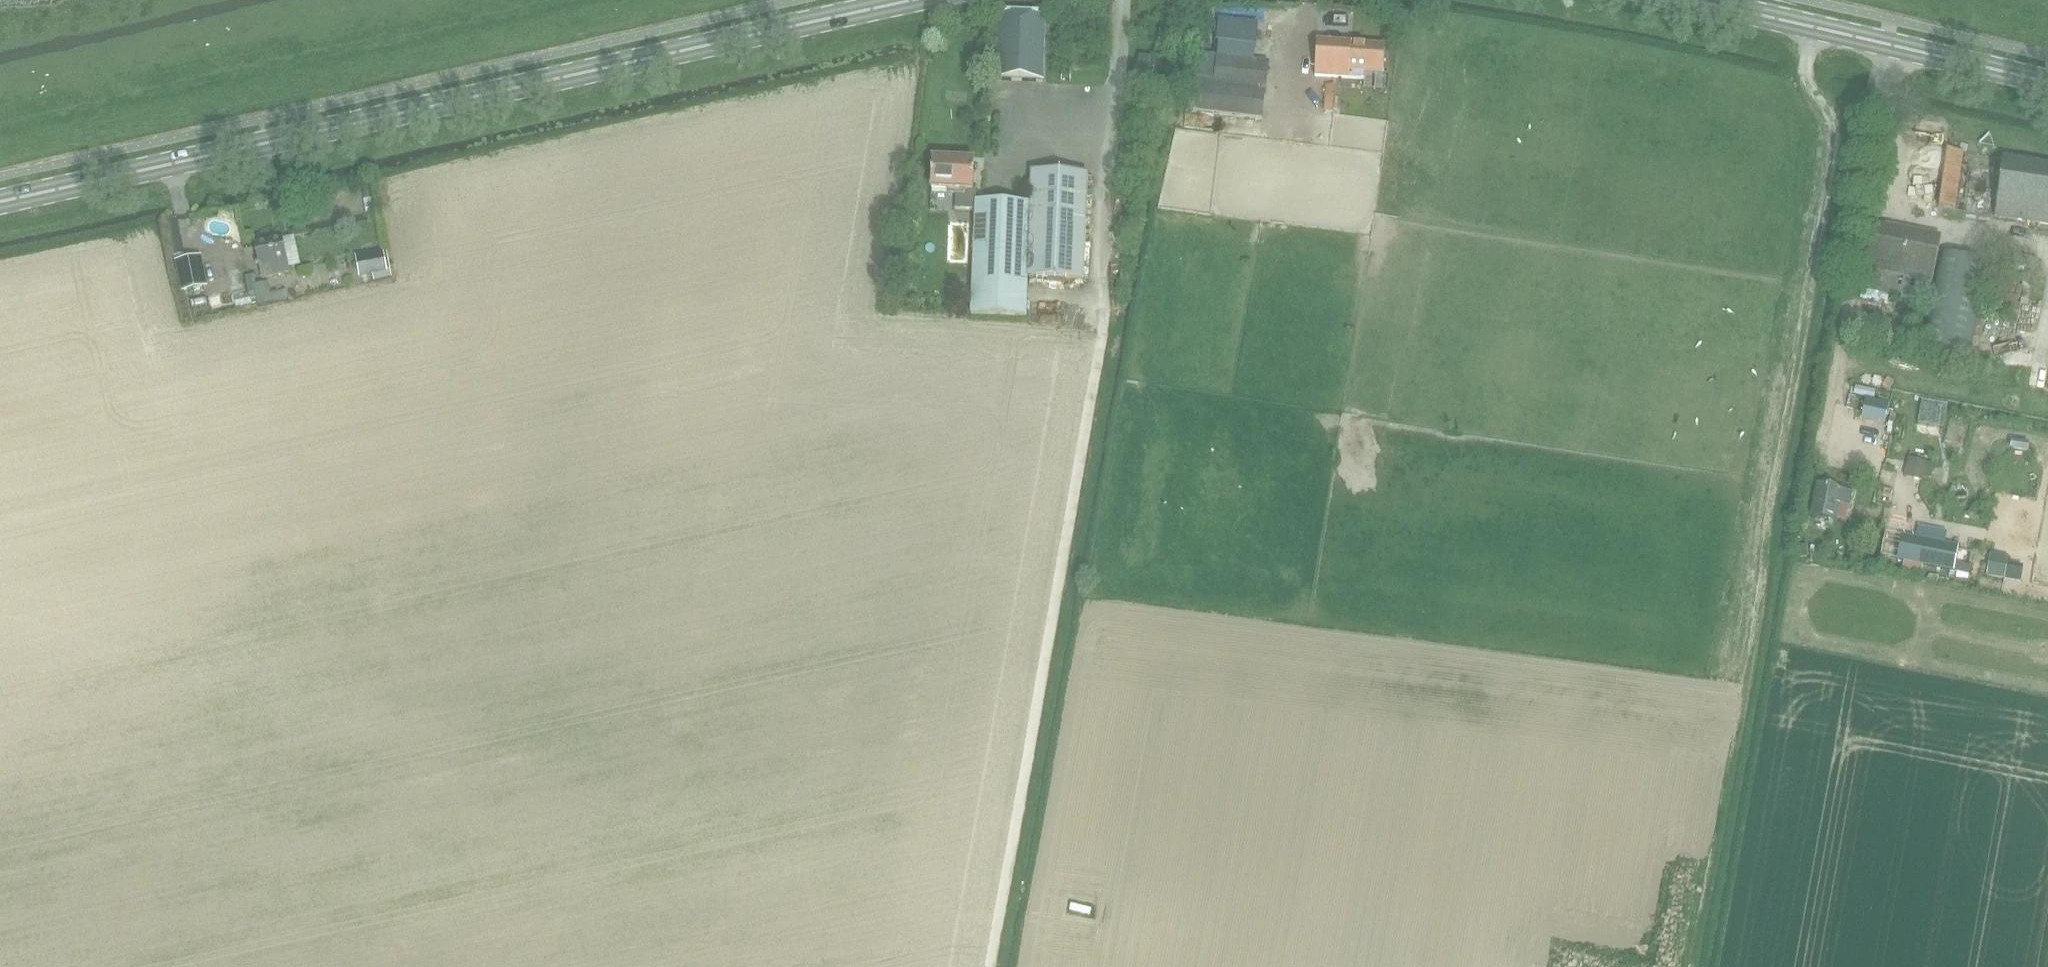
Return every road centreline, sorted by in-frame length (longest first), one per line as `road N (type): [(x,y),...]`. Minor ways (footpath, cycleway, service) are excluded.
road 1 (primary): [(925,0),(0,204)]
road 2 (track): [(1104,325),(989,966)]
road 3 (primary): [(2047,84),(1696,0)]

